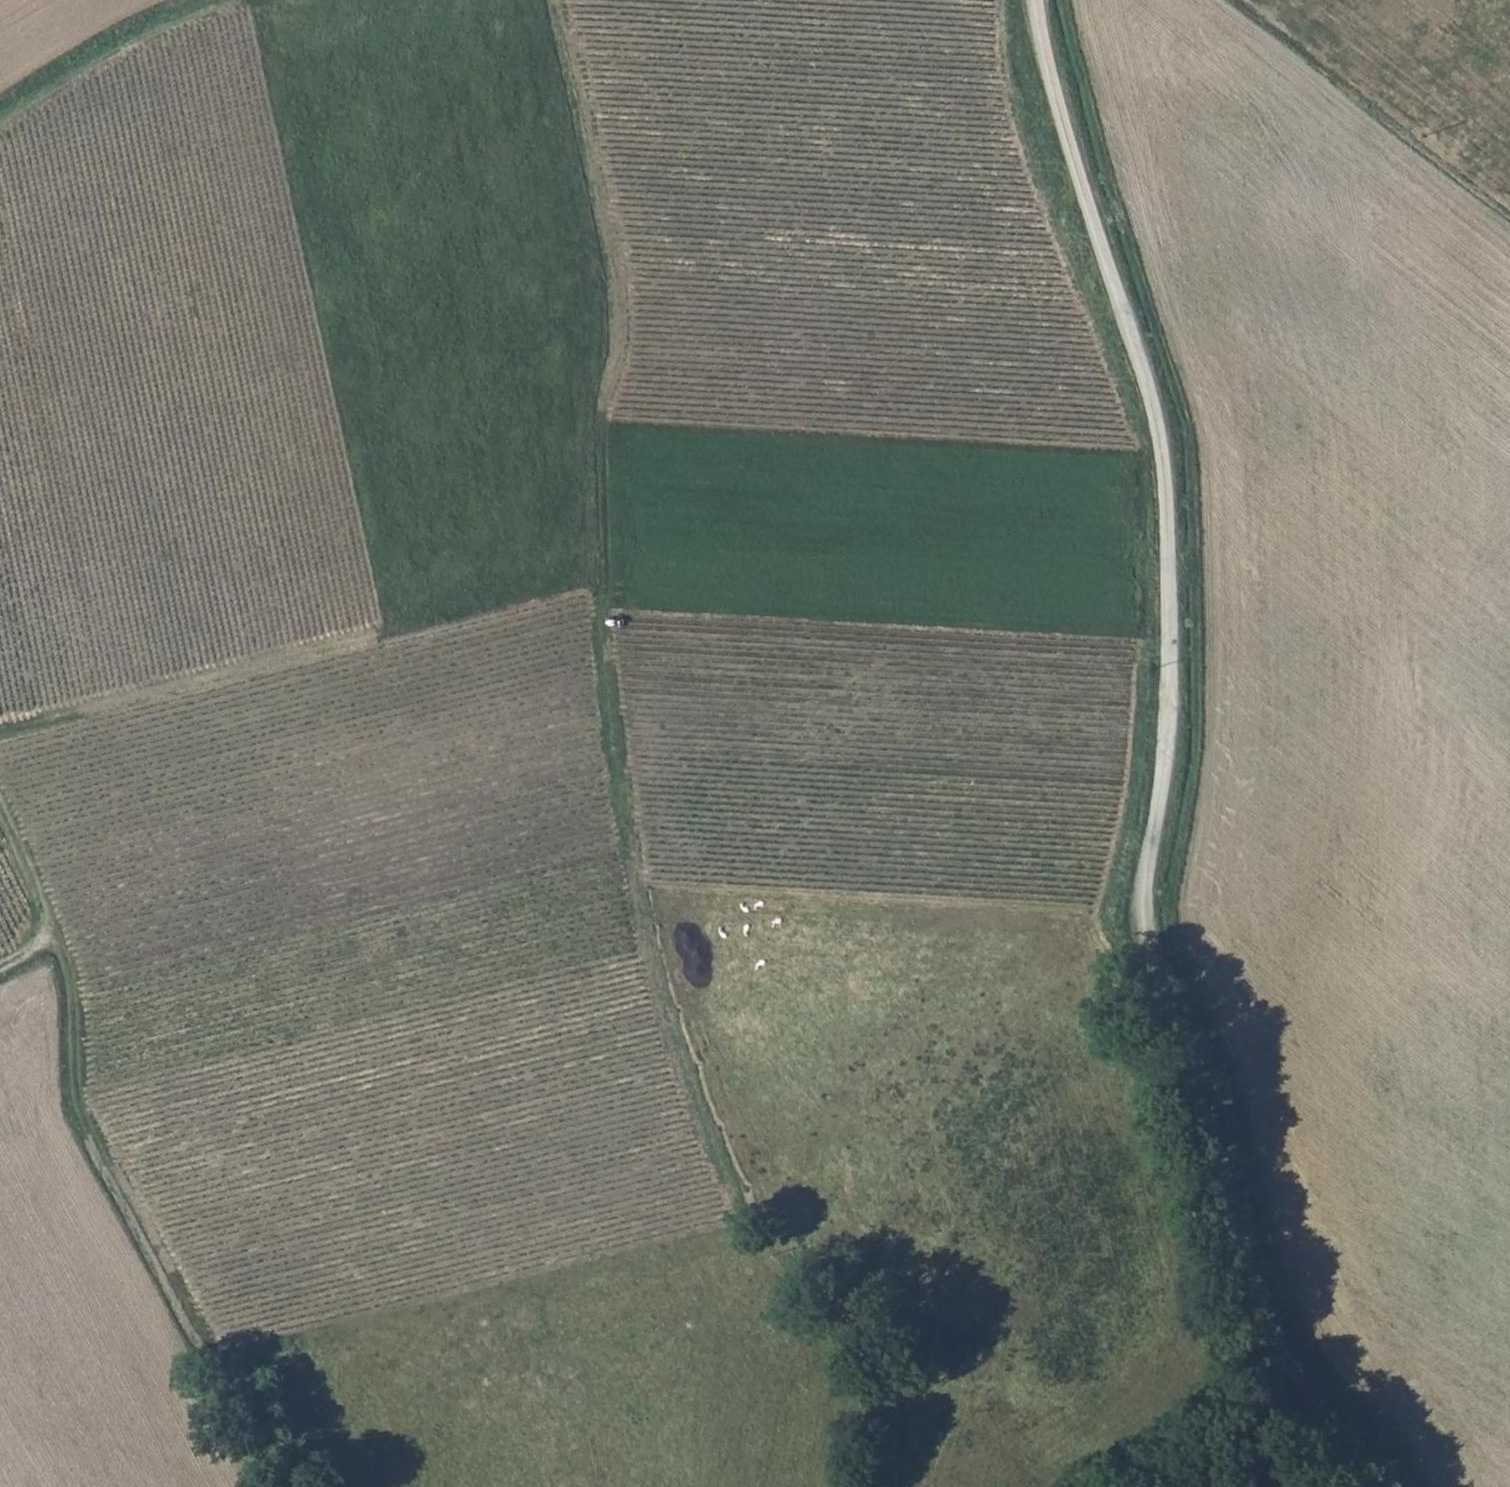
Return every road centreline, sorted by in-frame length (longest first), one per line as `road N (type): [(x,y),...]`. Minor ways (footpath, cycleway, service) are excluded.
road 1 (track): [(1390,1486),(1293,1368),(1224,1235),(1172,1030),(1131,924),(1163,803),(1157,420),(1063,159),(1029,0)]
road 2 (track): [(0,115),(43,86),(224,0)]
road 3 (track): [(0,963),(55,935),(0,794)]

